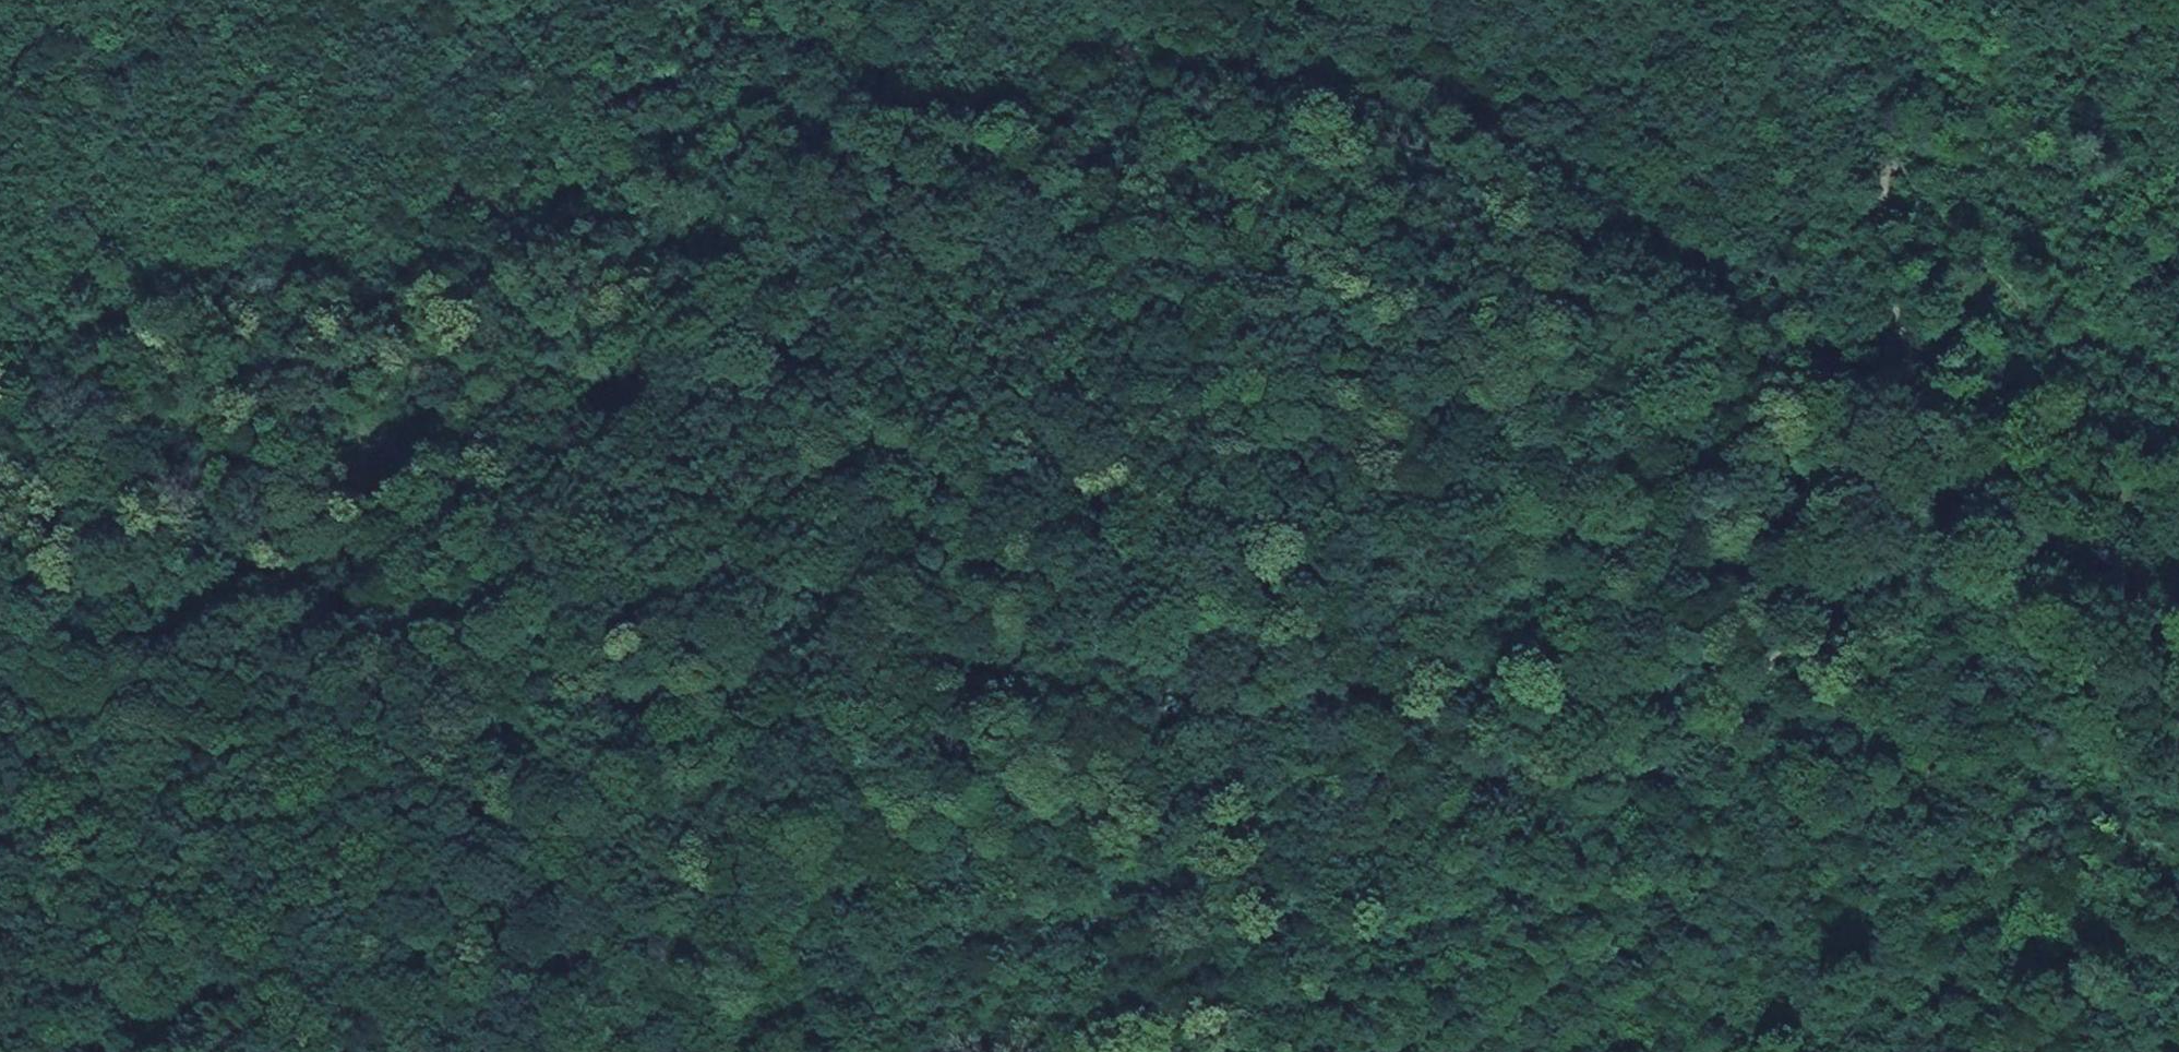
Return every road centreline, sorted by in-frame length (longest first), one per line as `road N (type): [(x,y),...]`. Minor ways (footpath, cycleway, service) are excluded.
road 1 (track): [(1865,0),(1886,86),(1883,169),(1899,269),(1942,431)]
road 2 (track): [(1942,431),(2057,403),(2118,438),(2178,508)]

